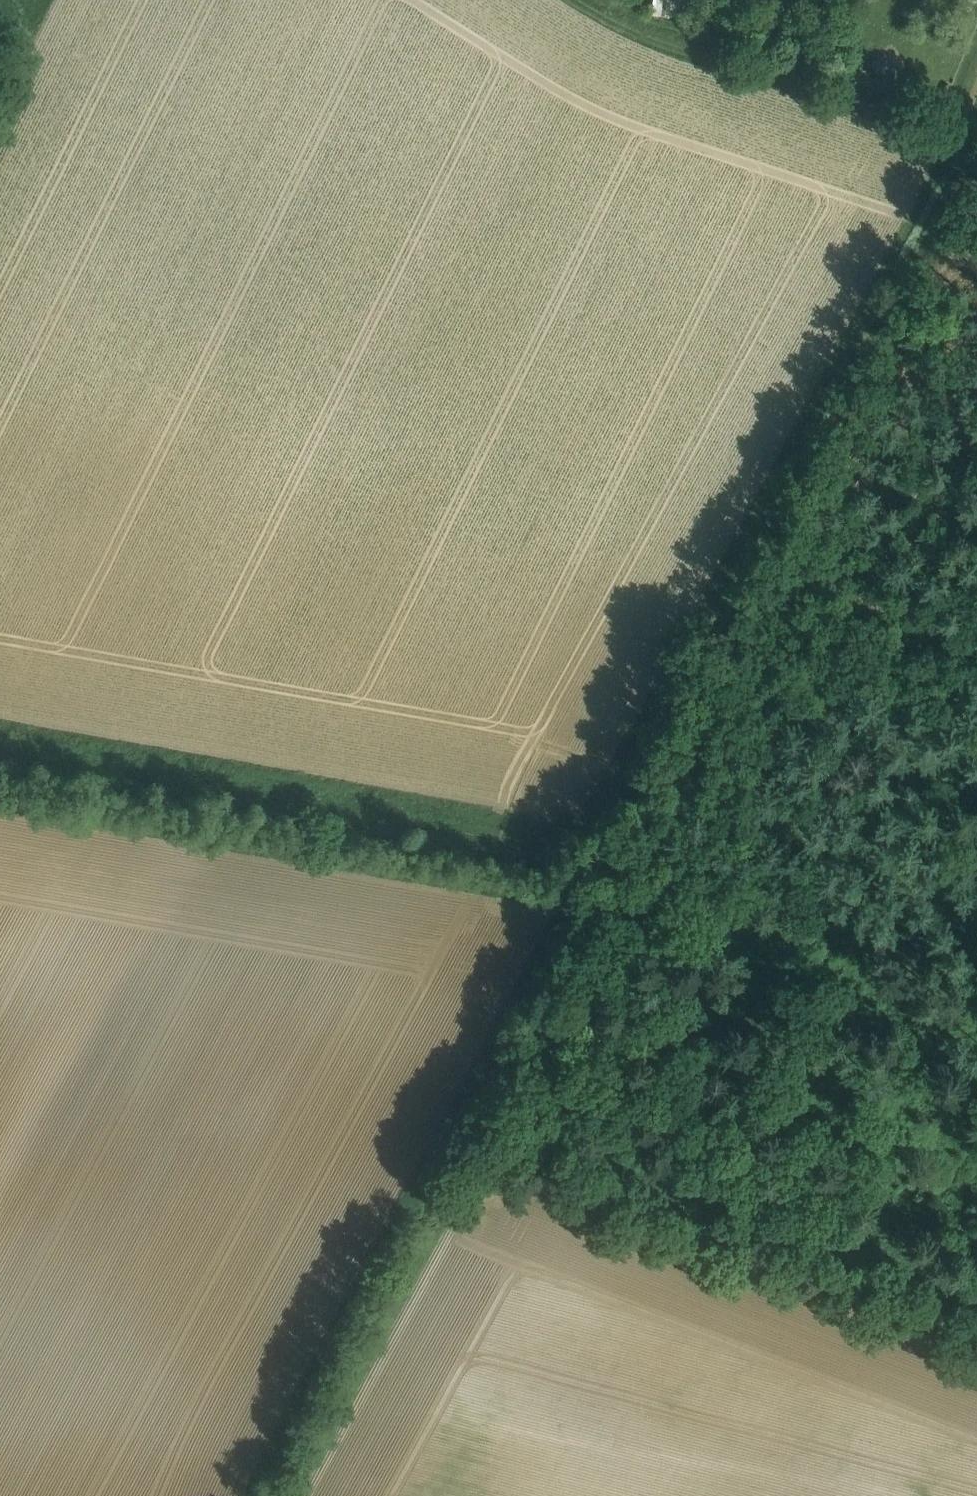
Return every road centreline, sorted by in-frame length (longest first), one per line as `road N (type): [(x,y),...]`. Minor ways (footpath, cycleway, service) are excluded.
road 1 (track): [(973,147),(606,17),(580,0)]

